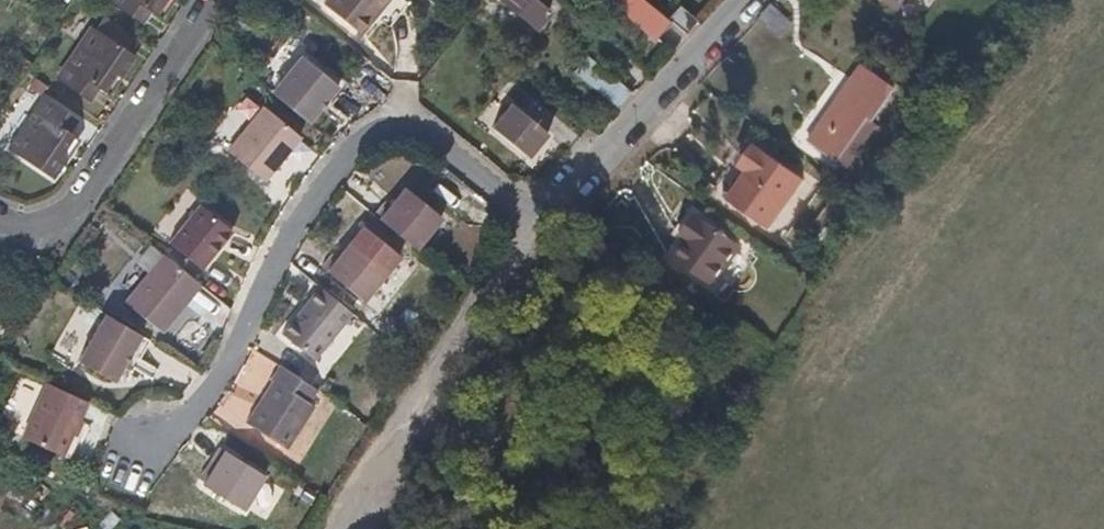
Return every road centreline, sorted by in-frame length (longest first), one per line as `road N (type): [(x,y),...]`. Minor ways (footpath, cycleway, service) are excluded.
road 1 (residential): [(536,226),(411,121),(374,135),(308,216),(206,397),(131,482)]
road 2 (residential): [(0,218),(58,236),(218,0)]
road 3 (track): [(511,253),(360,528)]
road 4 (residential): [(747,0),(536,226)]

